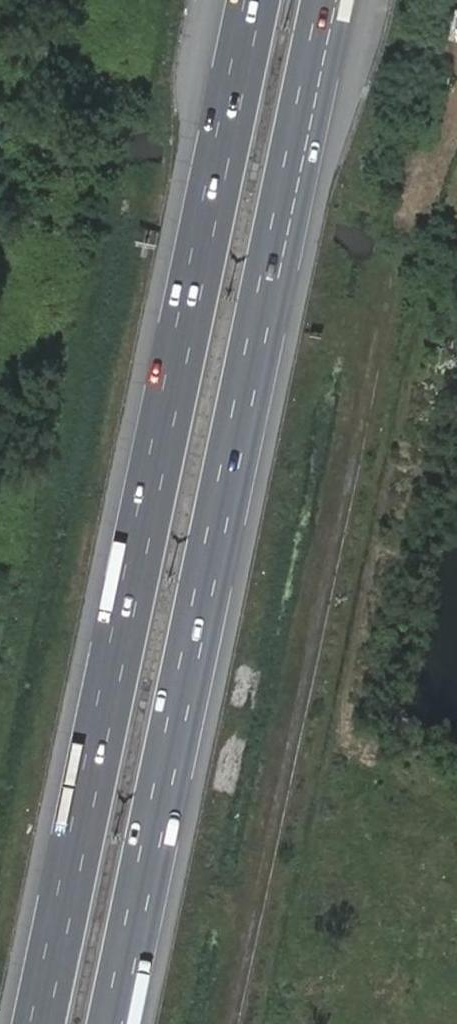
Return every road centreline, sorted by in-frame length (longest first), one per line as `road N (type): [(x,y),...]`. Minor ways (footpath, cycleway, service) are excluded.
road 1 (motorway): [(256,0),(41,1023)]
road 2 (motorway): [(118,1023),(330,0)]

